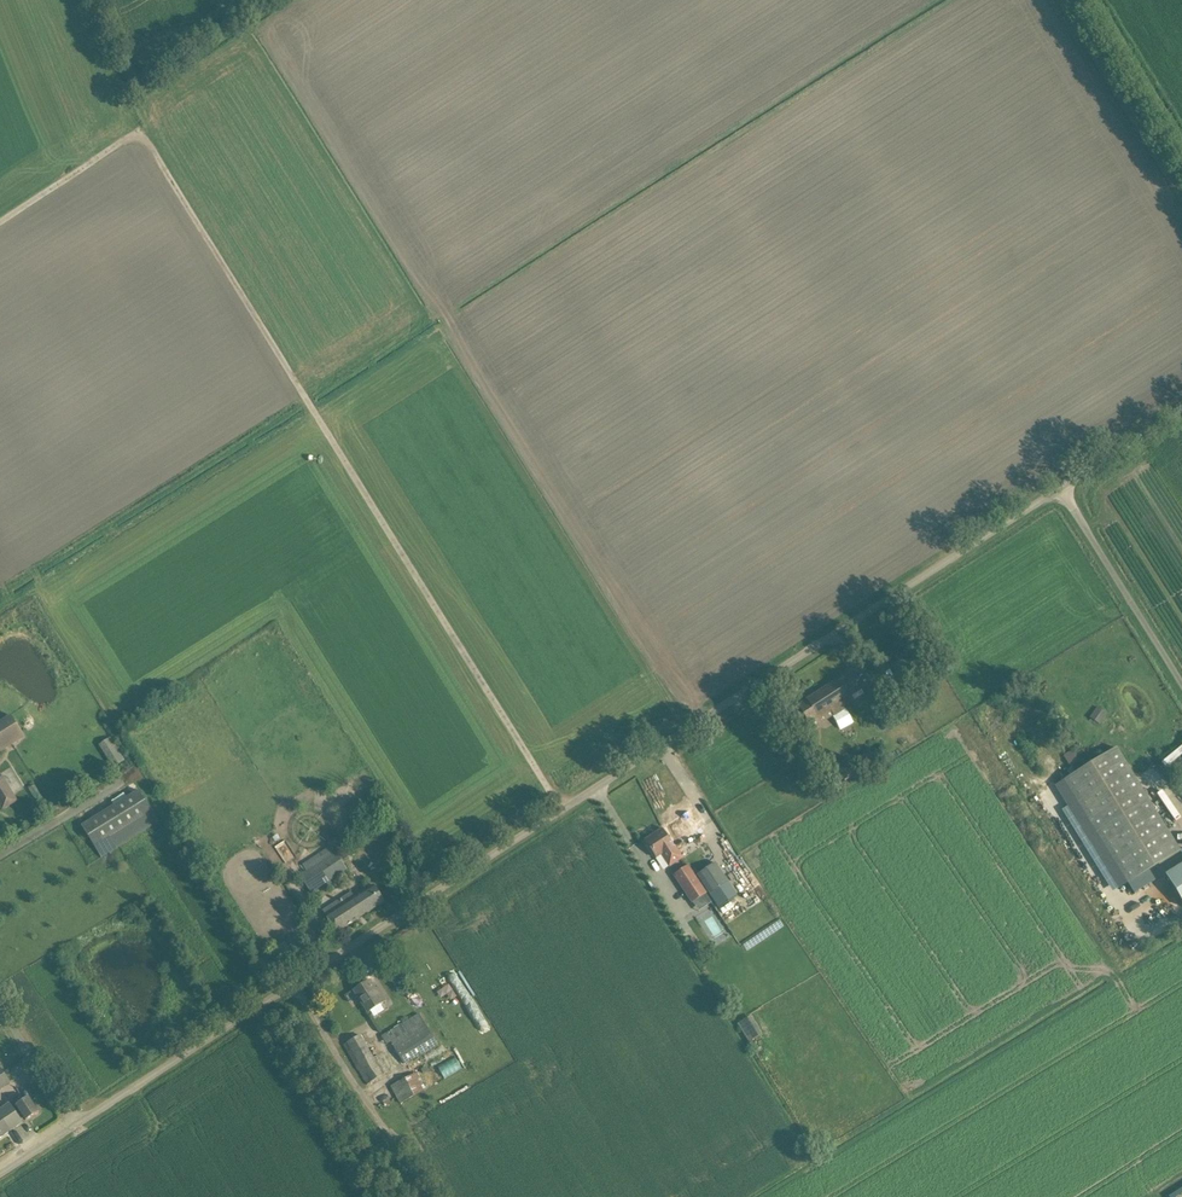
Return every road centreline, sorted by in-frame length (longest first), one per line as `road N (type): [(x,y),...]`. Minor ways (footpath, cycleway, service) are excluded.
road 1 (unclassified): [(560,816),(147,149),(127,141),(0,228)]
road 2 (unclassified): [(560,816),(1062,492)]
road 3 (unclassified): [(293,989),(560,816)]
road 4 (unclassified): [(73,1129),(293,989)]
road 5 (unclassified): [(1181,691),(1062,492)]
road 6 (track): [(1181,164),(1081,0)]
road 7 (unclassified): [(384,1132),(293,989)]
road 8 (unclassified): [(1062,492),(1181,414)]
road 9 (unclassified): [(0,1010),(73,1129)]

